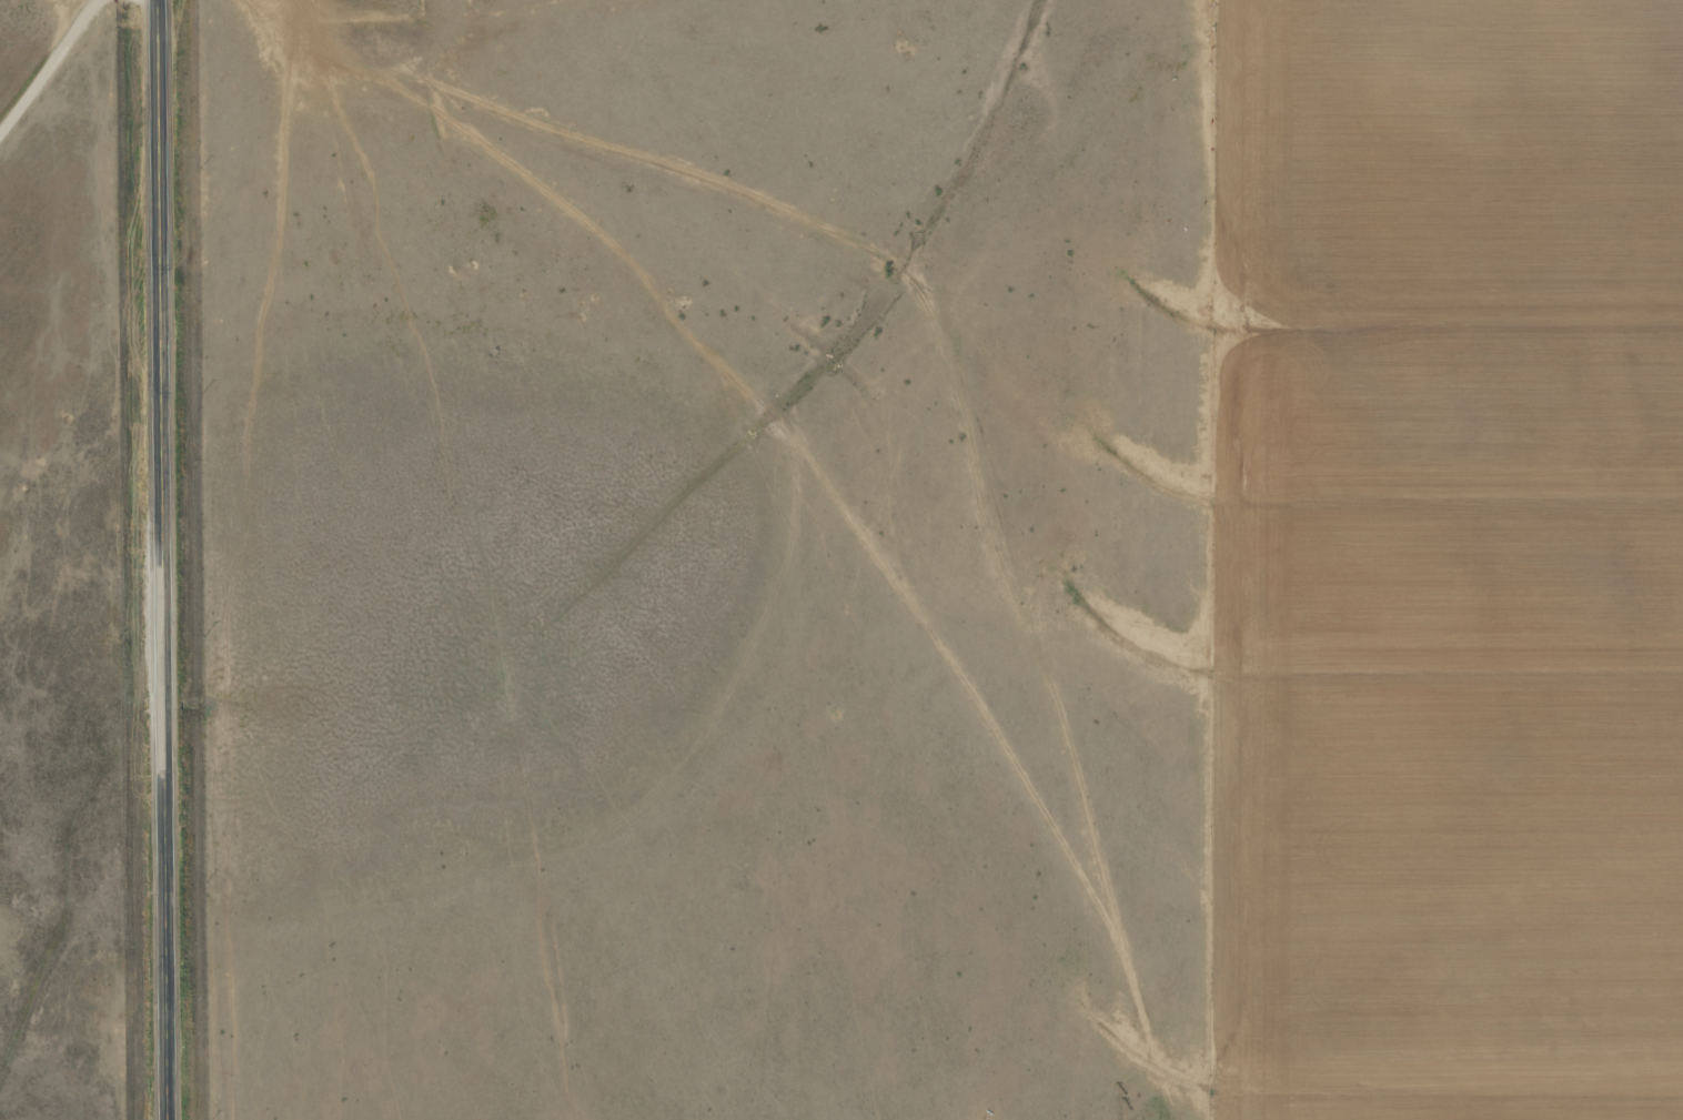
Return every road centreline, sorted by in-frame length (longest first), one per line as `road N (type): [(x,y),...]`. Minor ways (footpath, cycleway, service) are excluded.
road 1 (primary): [(164,1119),(153,0)]

